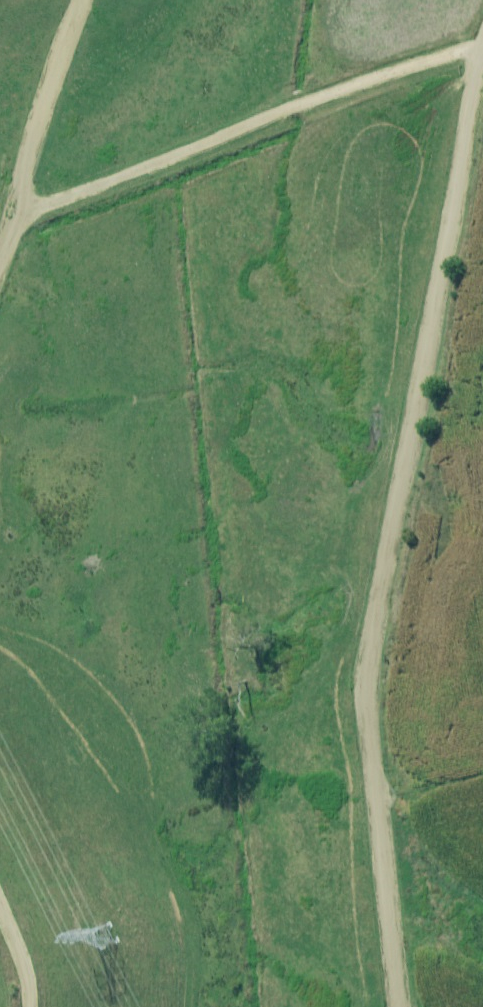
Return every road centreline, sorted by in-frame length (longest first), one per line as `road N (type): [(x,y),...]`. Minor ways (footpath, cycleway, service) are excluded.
road 1 (track): [(399,1006),(361,668),(482,56)]
road 2 (track): [(19,194),(49,201),(321,94),(482,45)]
road 3 (track): [(0,254),(90,0)]

